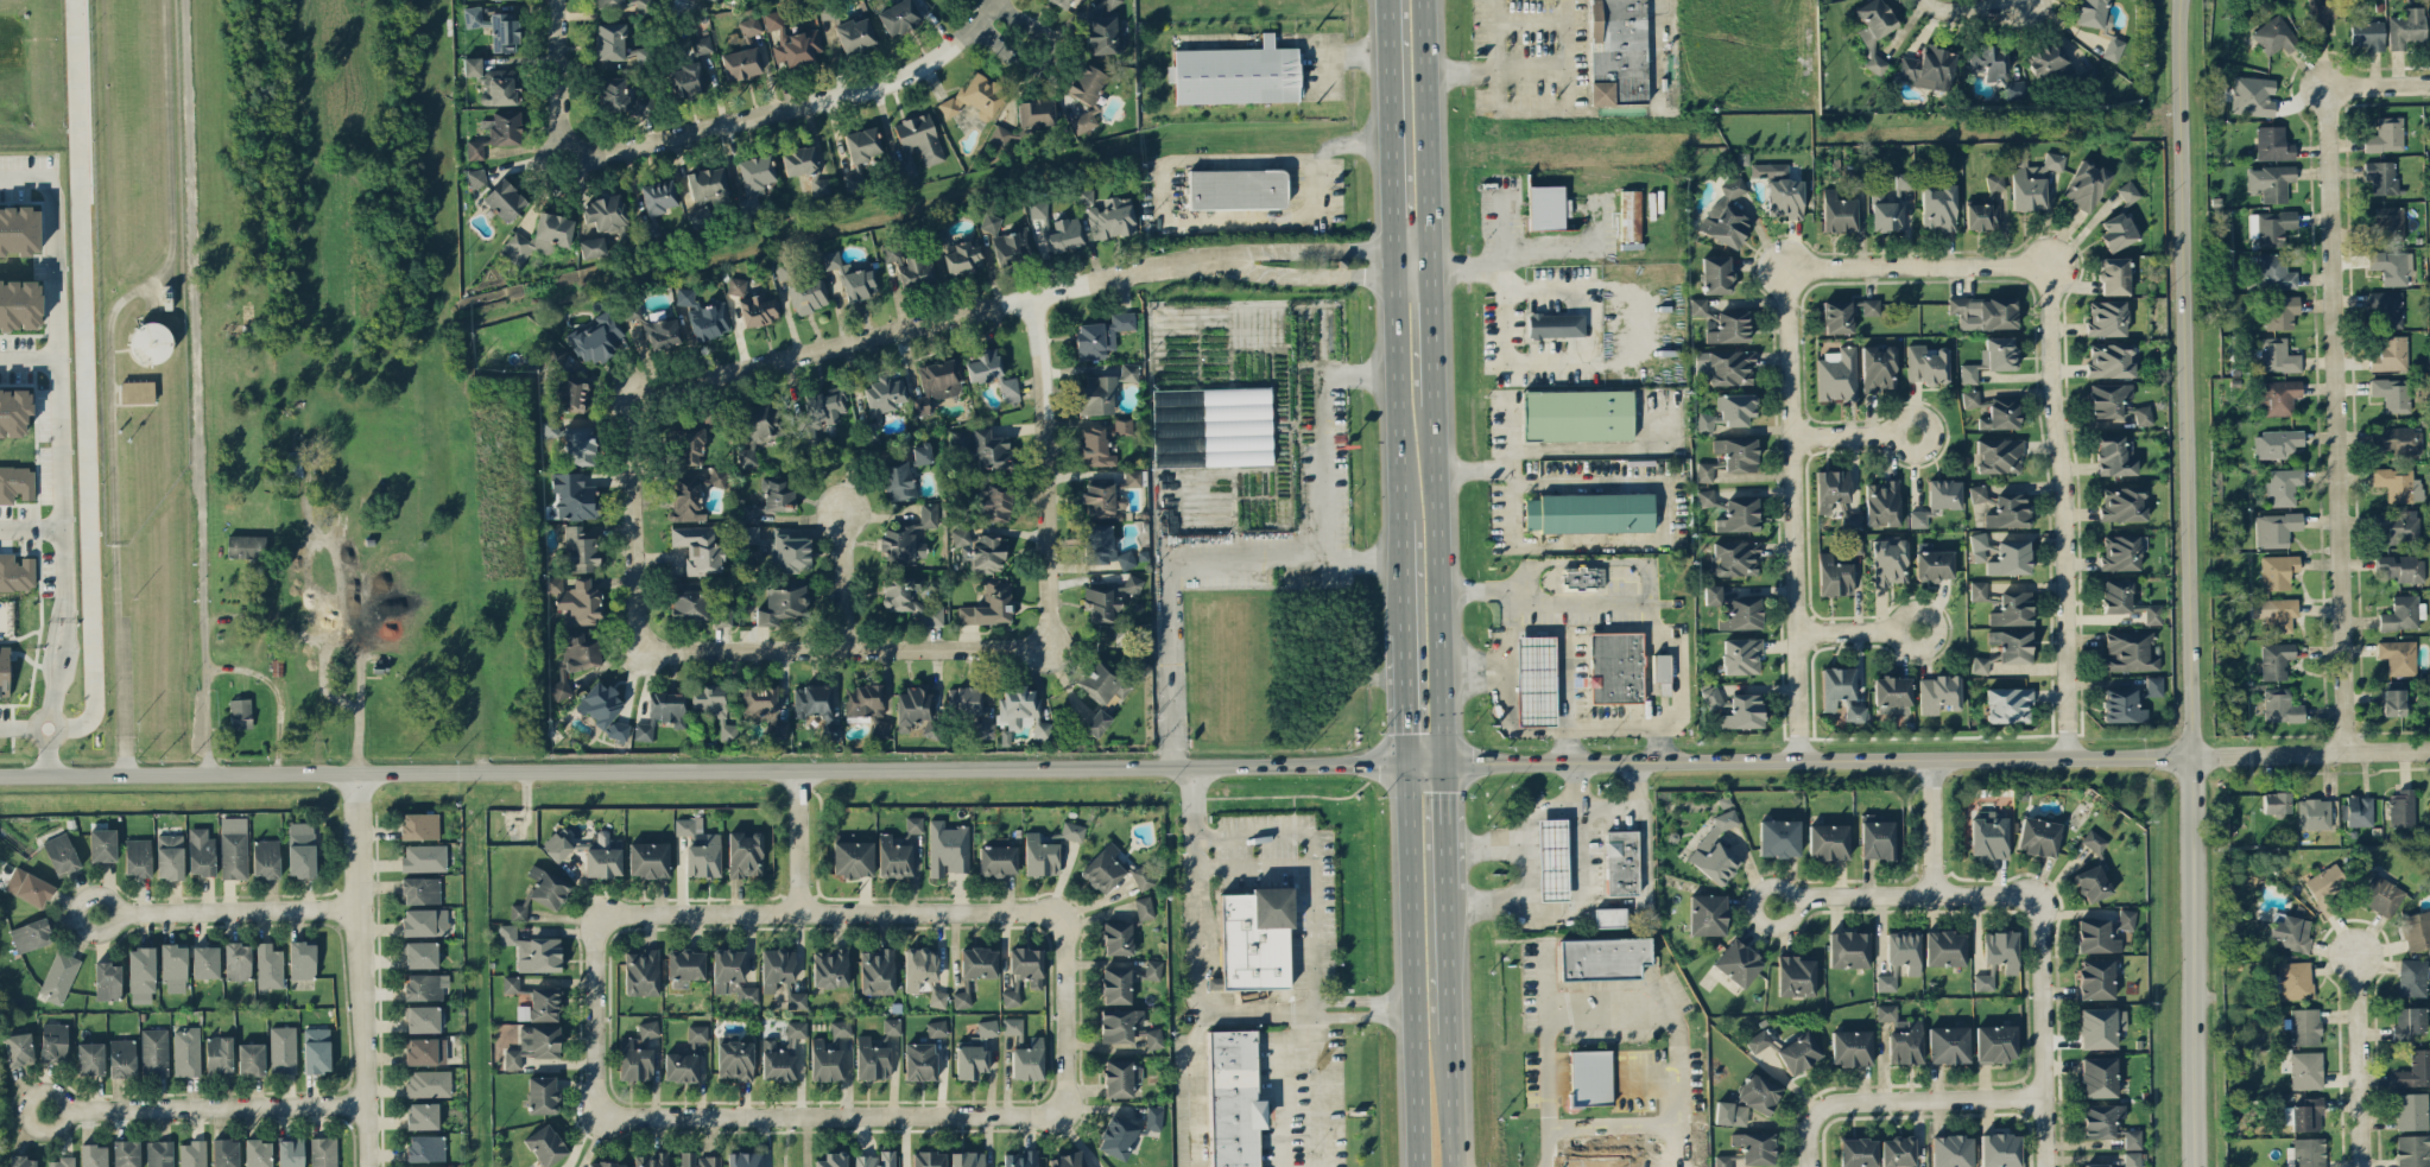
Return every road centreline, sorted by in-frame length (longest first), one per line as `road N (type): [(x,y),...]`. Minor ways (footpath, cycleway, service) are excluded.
road 1 (tertiary): [(1443,757),(2191,756),(2185,0)]
road 2 (tertiary): [(0,772),(1407,757)]
road 3 (residential): [(2350,753),(2331,89)]
road 4 (residential): [(1209,259),(1128,272),(651,392),(637,412),(637,454)]
road 5 (residential): [(2050,265),(2074,759)]
road 6 (residential): [(1799,761),(1787,269)]
road 7 (residential): [(600,1115),(1064,1115)]
road 8 (tertiary): [(2198,1166),(2191,756)]
road 9 (primary): [(1407,757),(1421,1166)]
road 10 (residential): [(645,648),(1049,645)]
road 11 (residential): [(802,912),(600,914),(600,1115)]
road 12 (residential): [(363,1166),(354,772)]
road 13 (primary): [(1443,757),(1435,404)]
road 14 (residential): [(1049,645),(1042,370),(1031,296)]
road 15 (residential): [(691,131),(905,77),(943,58),(996,0)]
road 16 (residential): [(45,1110),(362,1108)]
road 17 (primary): [(1389,0),(1396,274)]
road 18 (residential): [(2037,894),(2043,1166)]
road 19 (residential): [(562,0),(568,120),(582,156),(691,131)]
road 20 (residential): [(1774,906),(1812,896),(2037,894)]
road 21 (residential): [(94,913),(357,908)]
road 22 (residential): [(1787,269),(2050,265)]
road 23 (primary): [(1431,261),(1424,0)]
road 24 (residential): [(1063,914),(802,912)]
road 25 (primary): [(1396,274),(1401,518)]
road 26 (residential): [(2191,756),(2429,751)]
road 27 (residential): [(1818,1112),(1840,1104),(2042,1098)]
road 28 (residential): [(1431,261),(1396,249),(1253,250),(1209,259)]
road 29 (residential): [(2356,953),(2364,1166)]
road 30 (residential): [(1064,1115),(1063,914)]
road 31 (residential): [(637,454),(645,648)]
road 32 (residential): [(1209,259),(1276,275),(1396,274)]
road 33 (residential): [(979,26),(1014,61),(1042,66),(1038,33),(996,0)]
road 34 (primary): [(1451,1035),(1448,886)]
road 35 (residential): [(800,765),(802,912)]
road 36 (primary): [(1435,404),(1431,261)]
road 37 (residential): [(836,647),(837,512)]
road 38 (residential): [(1934,760),(1934,894)]
road 39 (primary): [(1455,1166),(1451,1035)]
road 40 (primary): [(1448,886),(1443,757)]
road 41 (primary): [(1405,629),(1407,757)]
road 42 (residential): [(1915,435),(1791,437)]
road 43 (residential): [(1917,630),(1796,634)]

